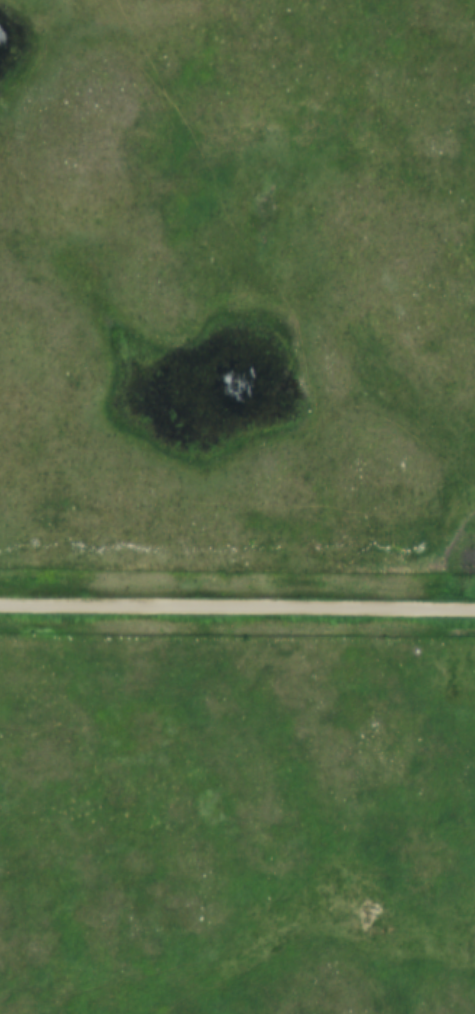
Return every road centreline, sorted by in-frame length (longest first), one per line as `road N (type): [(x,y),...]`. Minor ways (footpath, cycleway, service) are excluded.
road 1 (residential): [(0,606),(474,609)]

